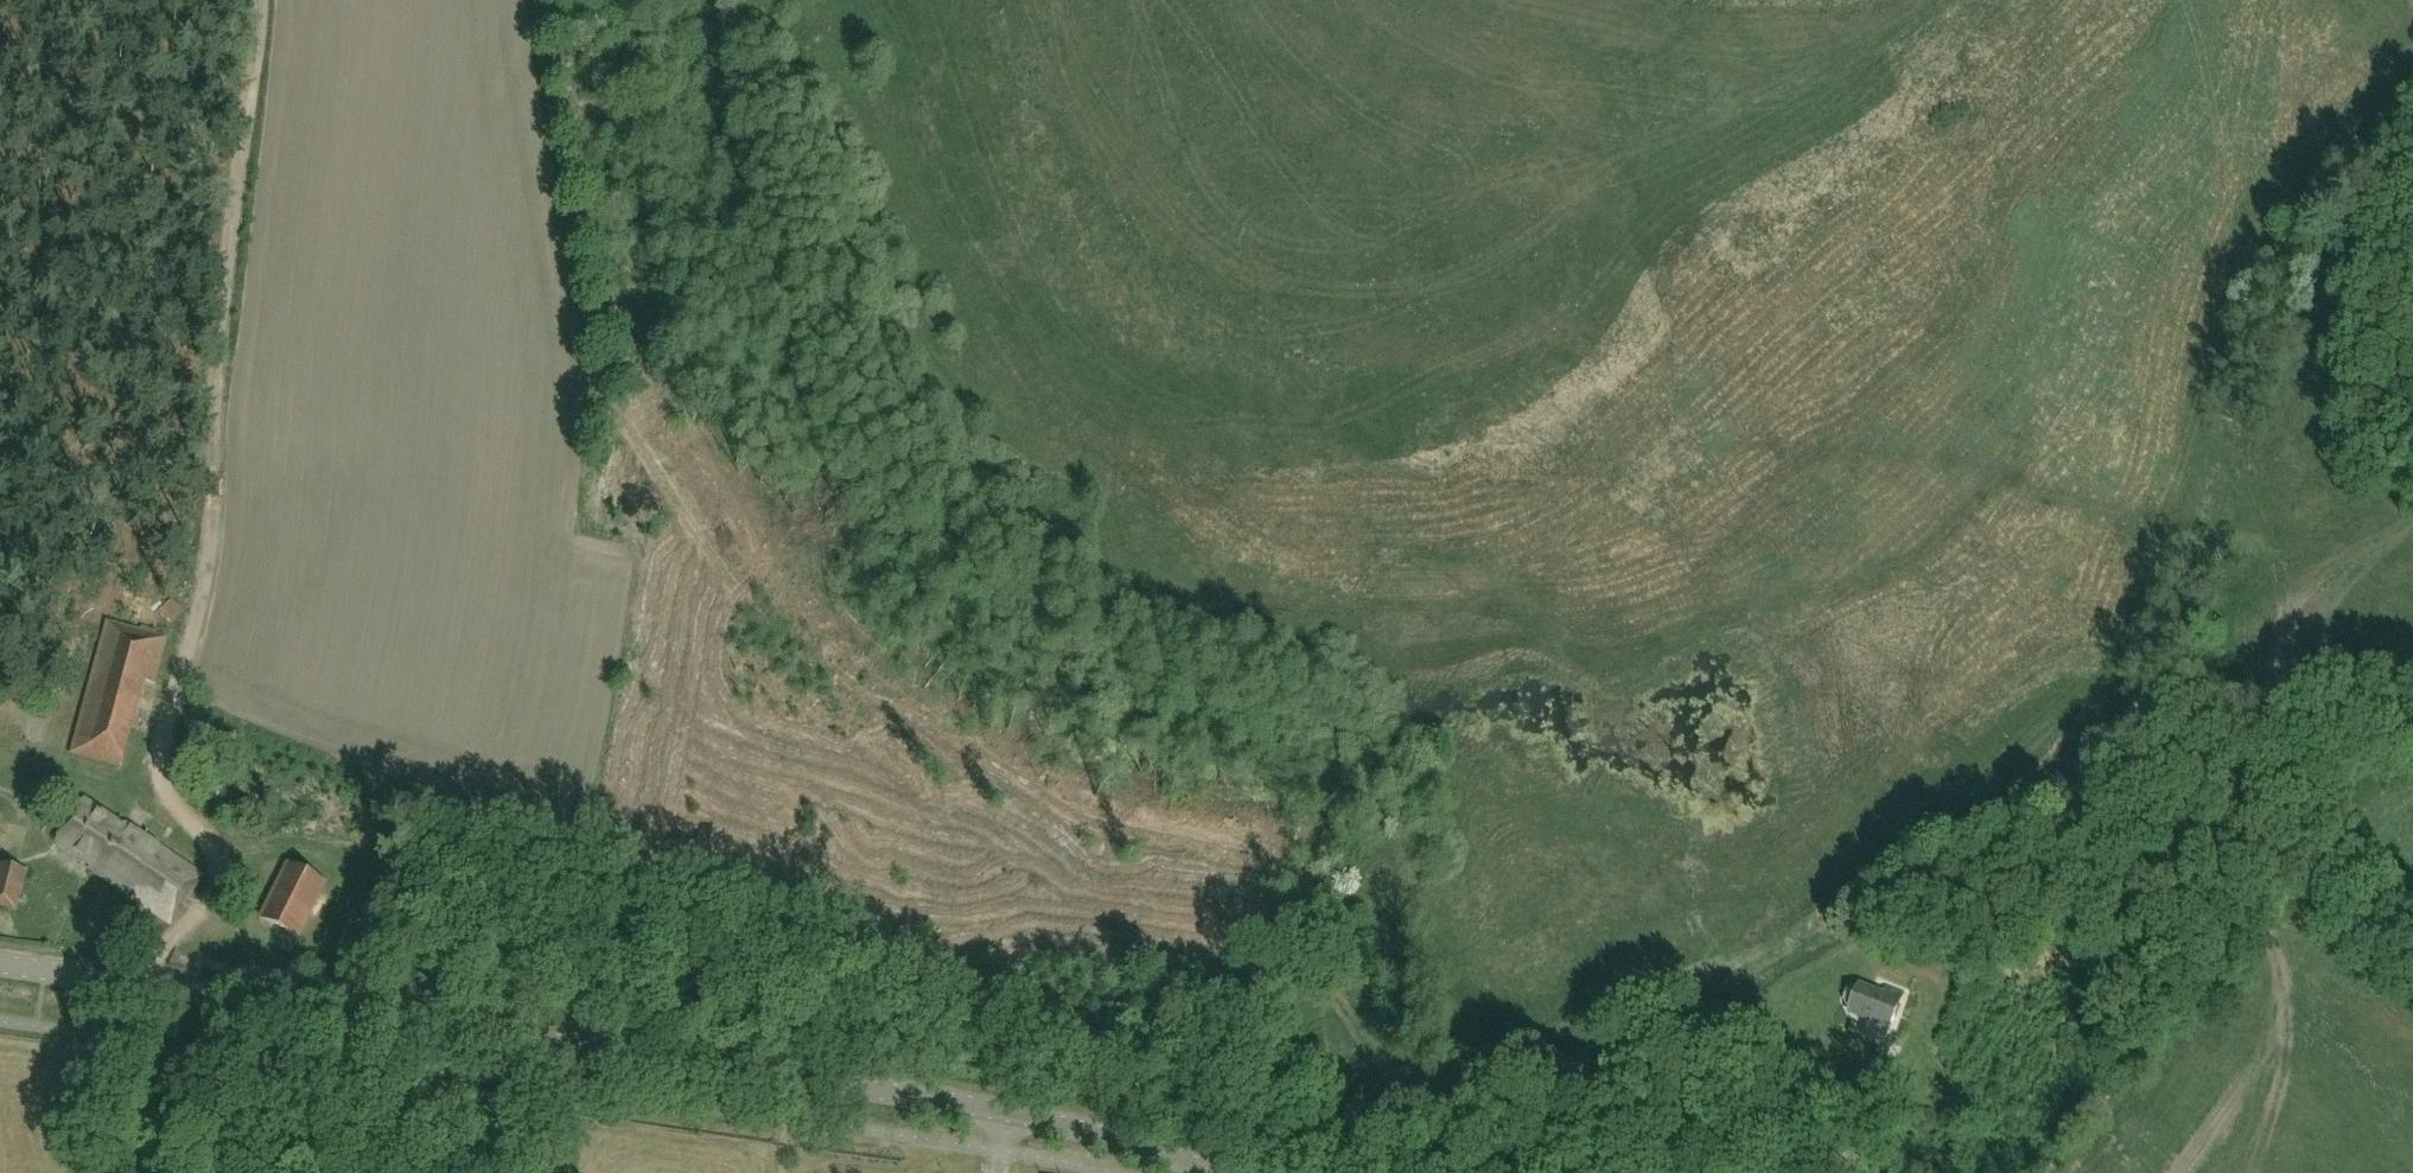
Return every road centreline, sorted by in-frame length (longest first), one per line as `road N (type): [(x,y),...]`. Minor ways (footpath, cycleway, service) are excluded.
road 1 (tertiary): [(1211,1172),(1081,1132),(942,1104),(0,967)]

